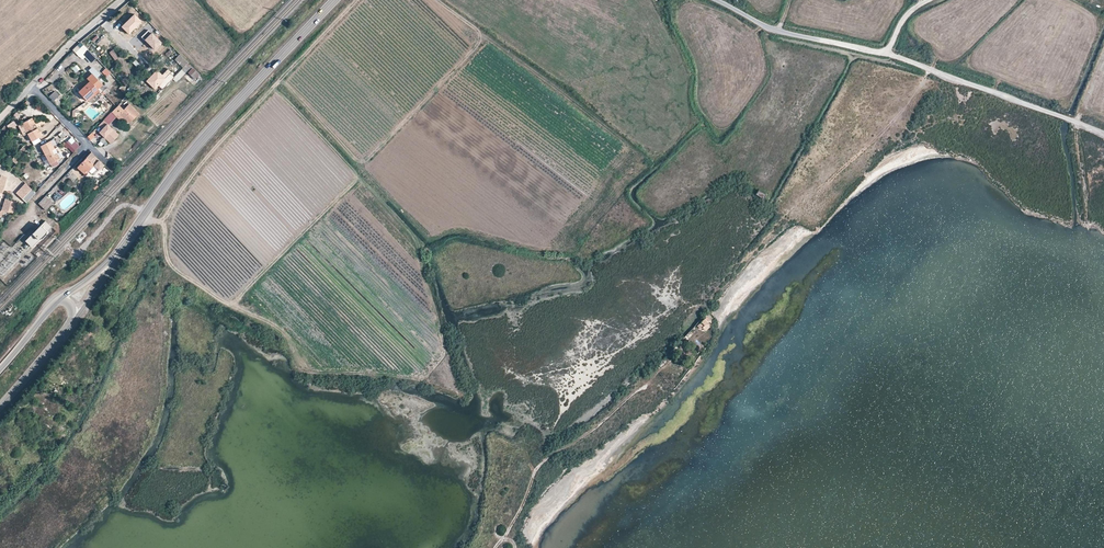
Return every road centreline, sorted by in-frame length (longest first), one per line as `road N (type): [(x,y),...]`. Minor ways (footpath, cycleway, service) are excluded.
road 1 (track): [(165,220),(174,269),(229,306),(356,181),(479,39),(435,0)]
road 2 (tertiary): [(126,241),(187,158),(334,0)]
road 3 (track): [(355,0),(199,167),(165,220),(142,218)]
road 4 (track): [(495,547),(541,462),(597,427),(705,336)]
road 5 (unclassified): [(1064,118),(886,54)]
road 6 (unclassified): [(886,54),(770,29),(715,0)]
road 7 (unclassified): [(0,119),(123,0)]
road 8 (tertiary): [(48,353),(126,241)]

